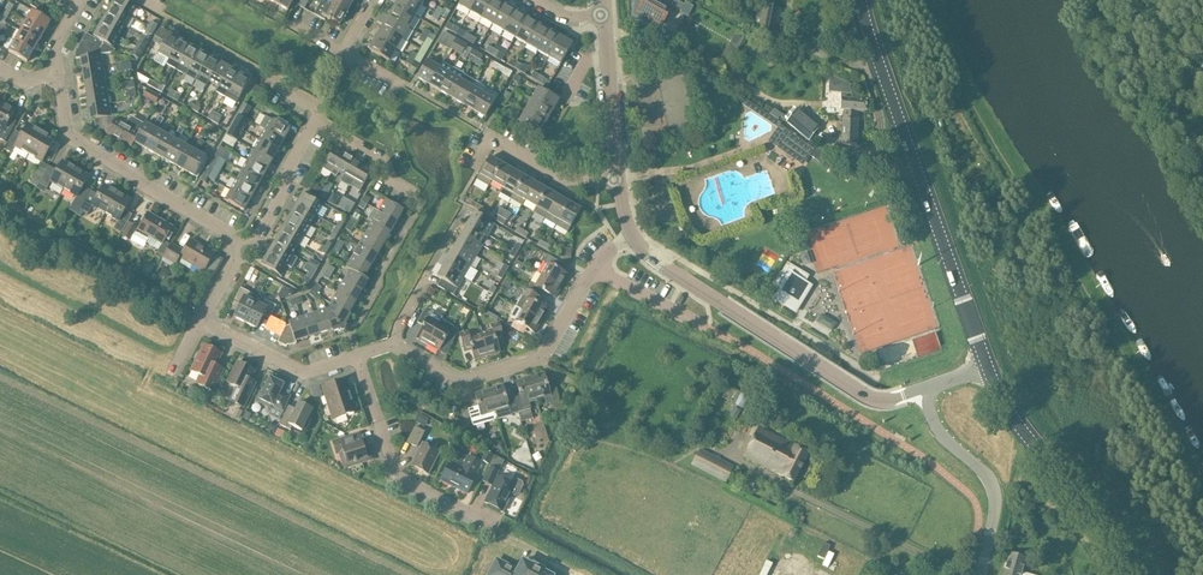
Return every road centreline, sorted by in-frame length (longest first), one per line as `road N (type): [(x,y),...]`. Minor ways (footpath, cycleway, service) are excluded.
road 1 (secondary): [(989,367),(861,0)]
road 2 (unclassified): [(932,387),(882,402),(863,397),(662,269),(633,240)]
road 3 (residential): [(394,345),(460,381),(545,355),(594,268)]
road 4 (residential): [(58,75),(69,137),(226,232),(233,247)]
road 5 (secondary): [(1126,574),(1107,538),(1041,458),(989,367)]
road 6 (residential): [(486,521),(397,478),(358,356)]
road 7 (unclassified): [(981,574),(993,485),(939,433),(932,387)]
road 8 (residential): [(201,320),(303,373),(358,356)]
road 9 (residential): [(617,180),(556,178),(496,140),(473,169)]
road 10 (unclassified): [(617,180),(605,15)]
road 11 (residential): [(233,247),(254,243),(315,121)]
road 12 (residential): [(394,345),(465,206)]
road 13 (residential): [(414,195),(390,180),(382,159),(315,121)]
road 14 (residential): [(594,268),(706,327)]

